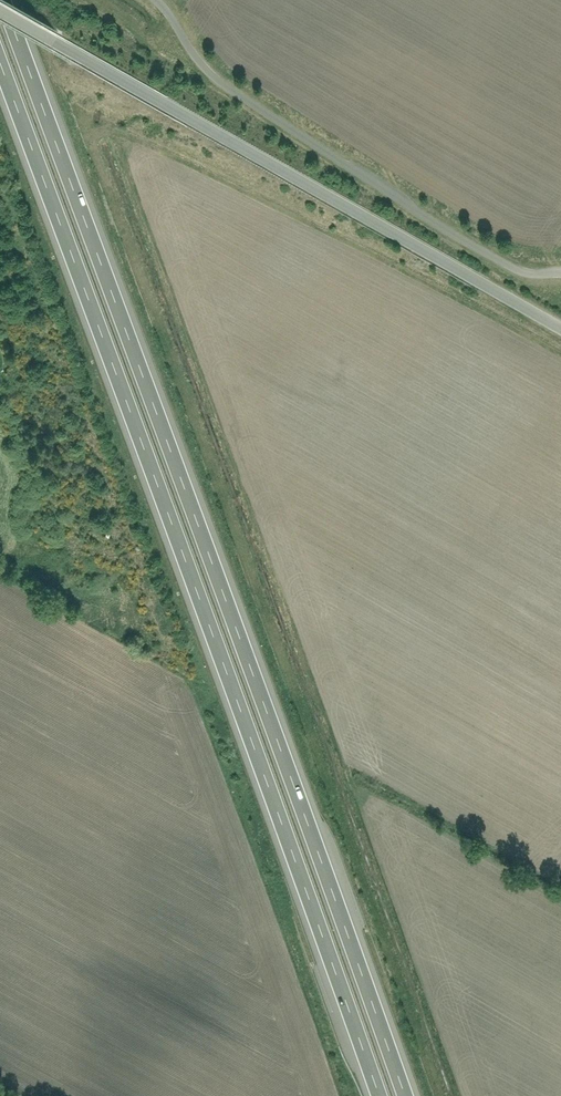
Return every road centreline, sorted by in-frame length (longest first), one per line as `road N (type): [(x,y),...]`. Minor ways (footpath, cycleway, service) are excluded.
road 1 (motorway): [(406,1095),(4,0)]
road 2 (motorway): [(0,60),(379,1095)]
road 3 (residential): [(560,327),(64,43)]
road 4 (unclassified): [(560,266),(528,269),(251,104),(207,70),(157,0)]

